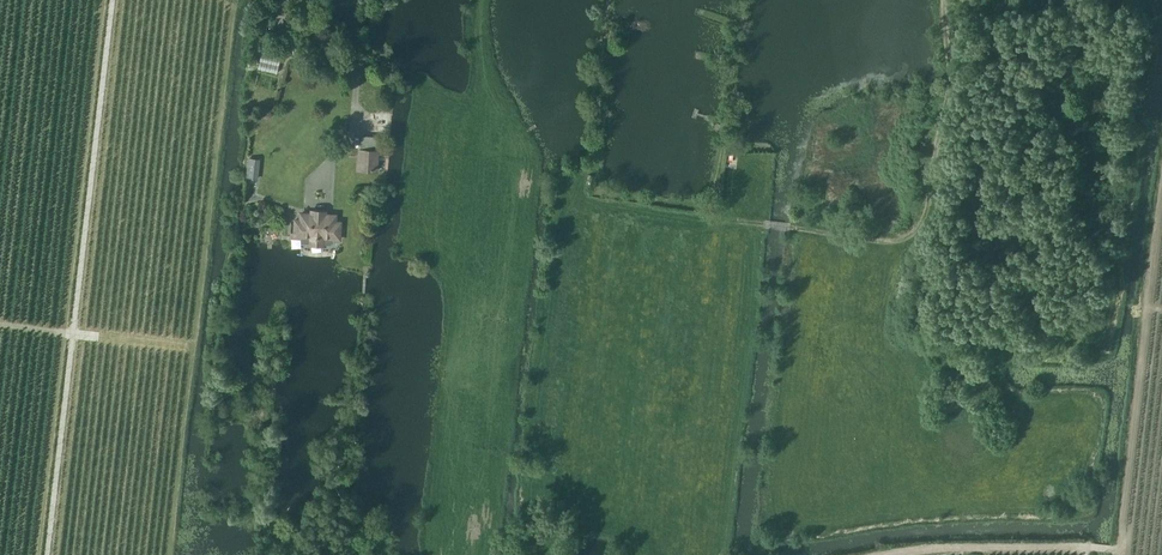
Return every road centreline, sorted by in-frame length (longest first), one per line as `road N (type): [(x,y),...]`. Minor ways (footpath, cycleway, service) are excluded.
road 1 (track): [(946,0),(950,67),(918,234),(893,245),(732,224)]

